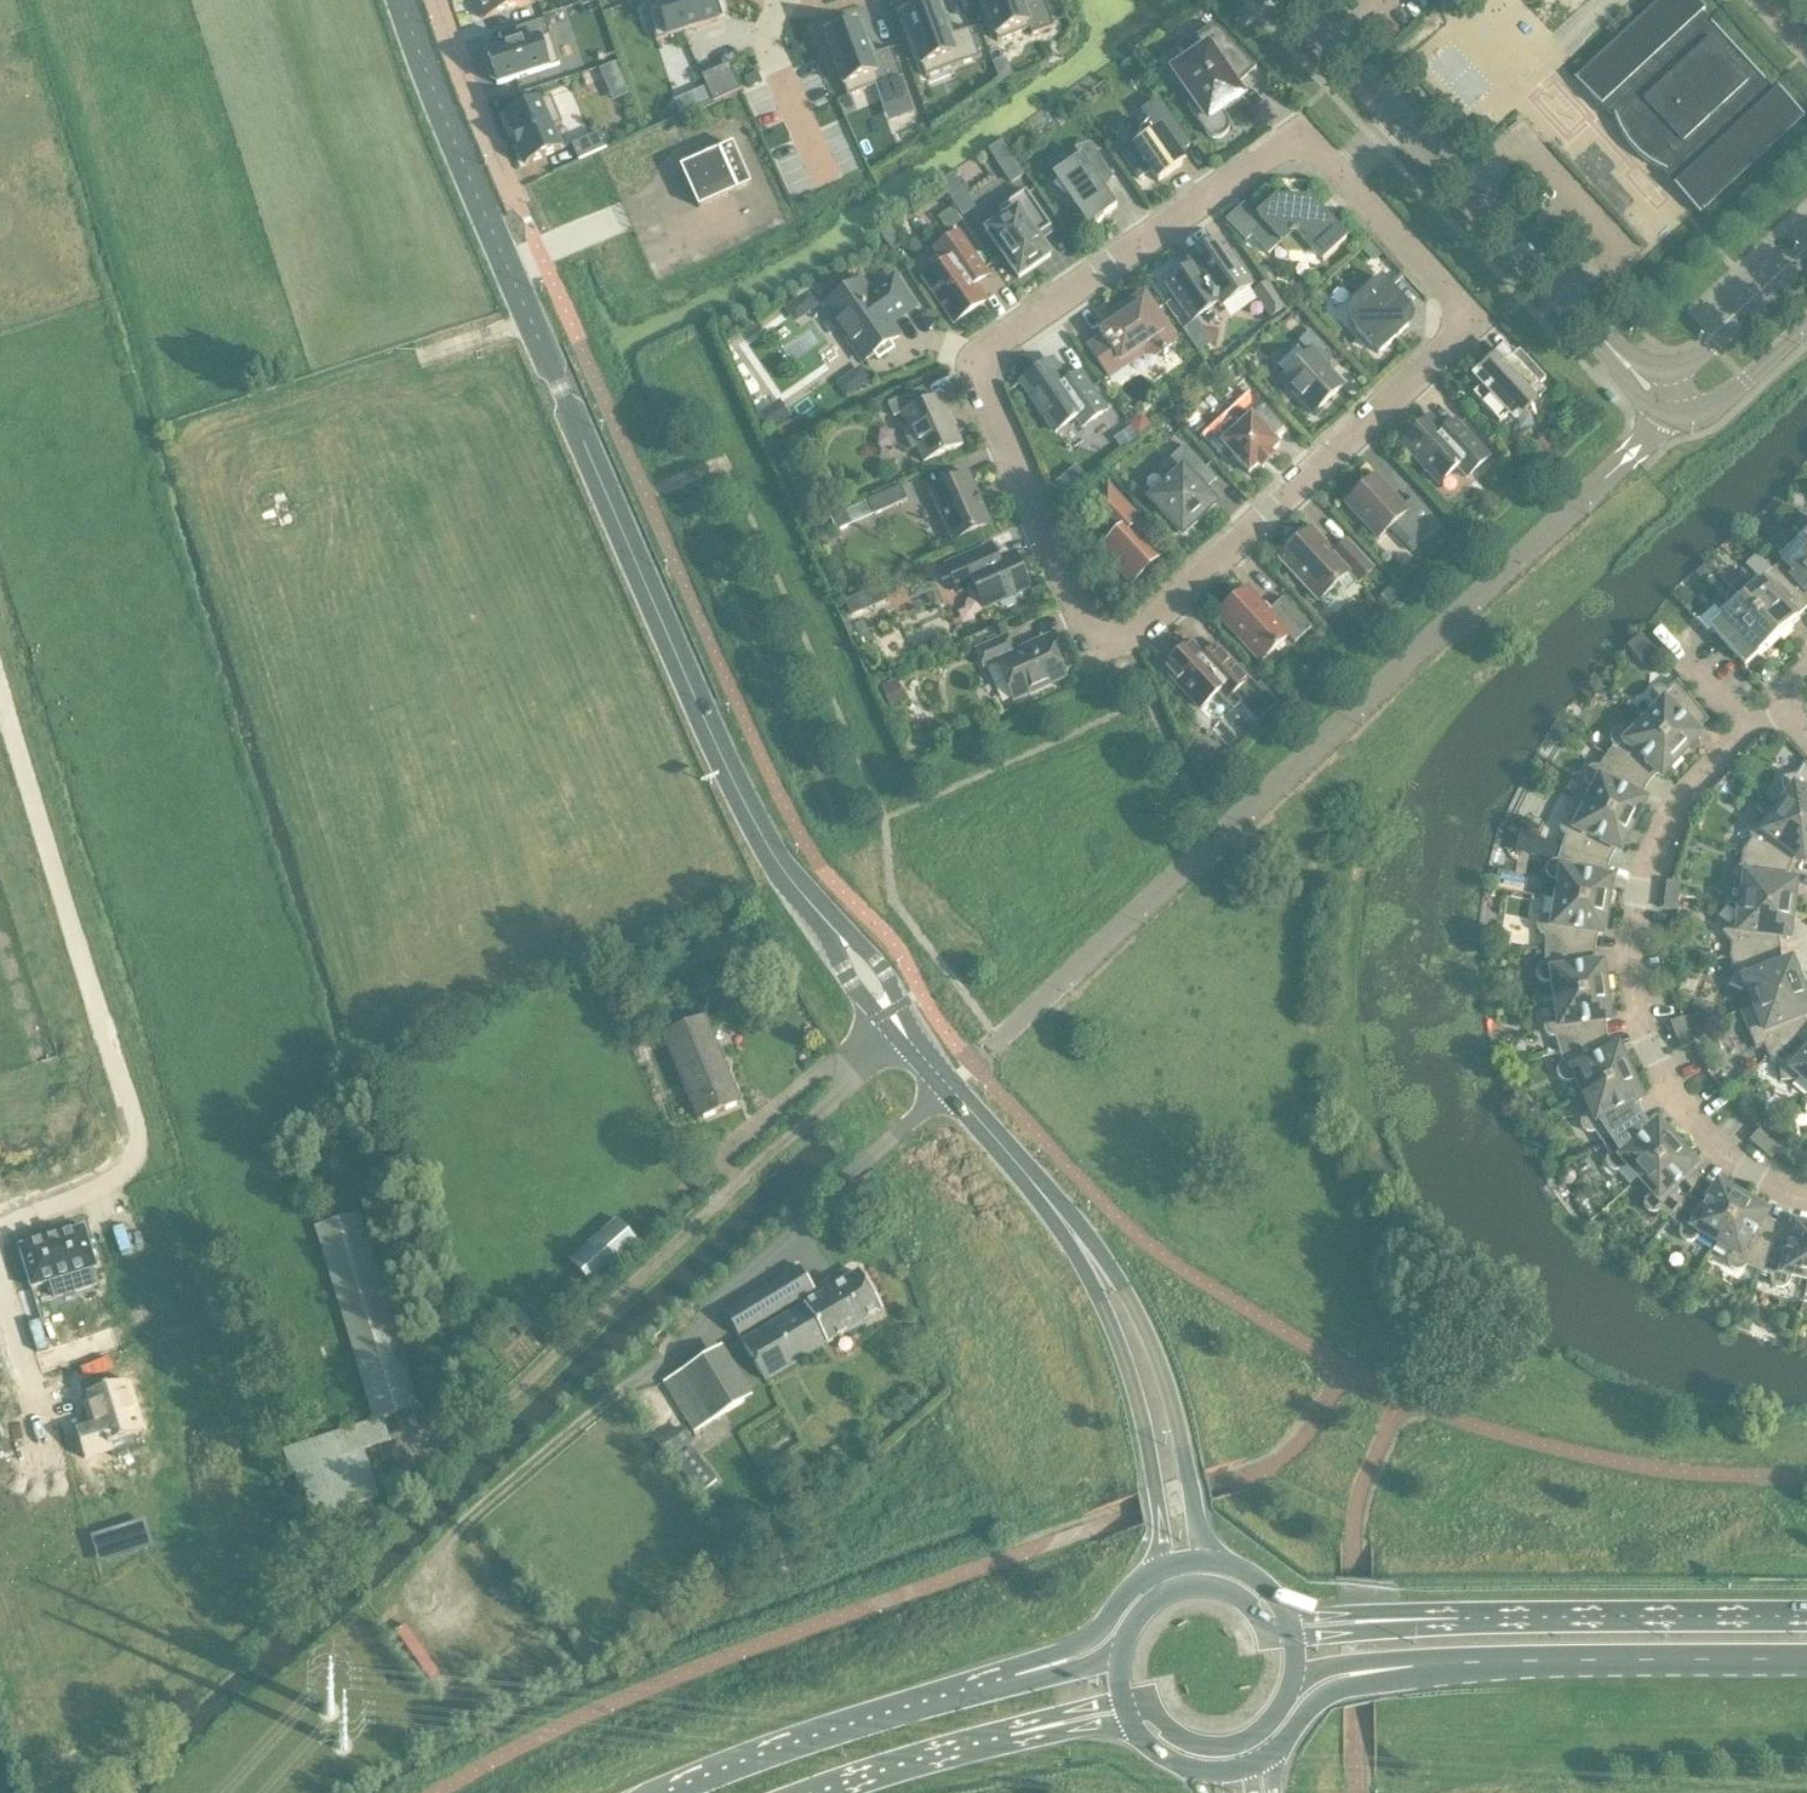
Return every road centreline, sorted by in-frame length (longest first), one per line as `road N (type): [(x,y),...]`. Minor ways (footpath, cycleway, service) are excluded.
road 1 (tertiary): [(1020,1168),(885,1019),(774,863),(676,665),(471,183),(404,0)]
road 2 (residential): [(1102,642),(973,360),(1270,158),(1294,148),(1315,153),(1344,180)]
road 3 (residential): [(1344,180),(1472,319),(1128,644),(1102,642)]
road 4 (unclassified): [(0,1230),(118,1182),(133,1170),(138,1143),(0,692)]
road 5 (residential): [(1806,1196),(1759,1181),(1659,1063),(1634,960),(1659,829),(1745,729)]
road 6 (tertiary): [(1212,1561),(1171,1400),(1121,1285),(1020,1168)]
road 7 (tertiary): [(1020,1168),(1082,1266),(1121,1359),(1151,1473),(1162,1567)]
road 8 (primary): [(1806,1614),(1380,1622)]
road 9 (primary): [(1403,1670),(1806,1665)]
road 10 (primary): [(1032,1669),(783,1740),(664,1792)]
road 11 (tertiary): [(1600,332),(1402,123)]
road 12 (tertiary): [(1600,332),(1626,375),(1670,413),(1711,411),(1806,321)]
road 13 (tertiary): [(1806,257),(1714,343),(1670,368),(1600,332)]
road 14 (primary): [(820,1792),(1040,1728)]
road 15 (residential): [(436,0),(516,202)]
road 16 (track): [(973,360),(777,436)]
road 17 (primary): [(1162,1567),(1133,1587),(1090,1639),(1032,1669)]
road 18 (primary): [(1272,1755),(1323,1700),(1403,1670)]
road 19 (primary): [(1294,1637),(1271,1634),(1244,1601),(1218,1589),(1162,1595)]
road 20 (primary): [(1124,1701),(1146,1707),(1197,1745),(1252,1735)]
road 21 (unclassified): [(36,1395),(0,1267)]

